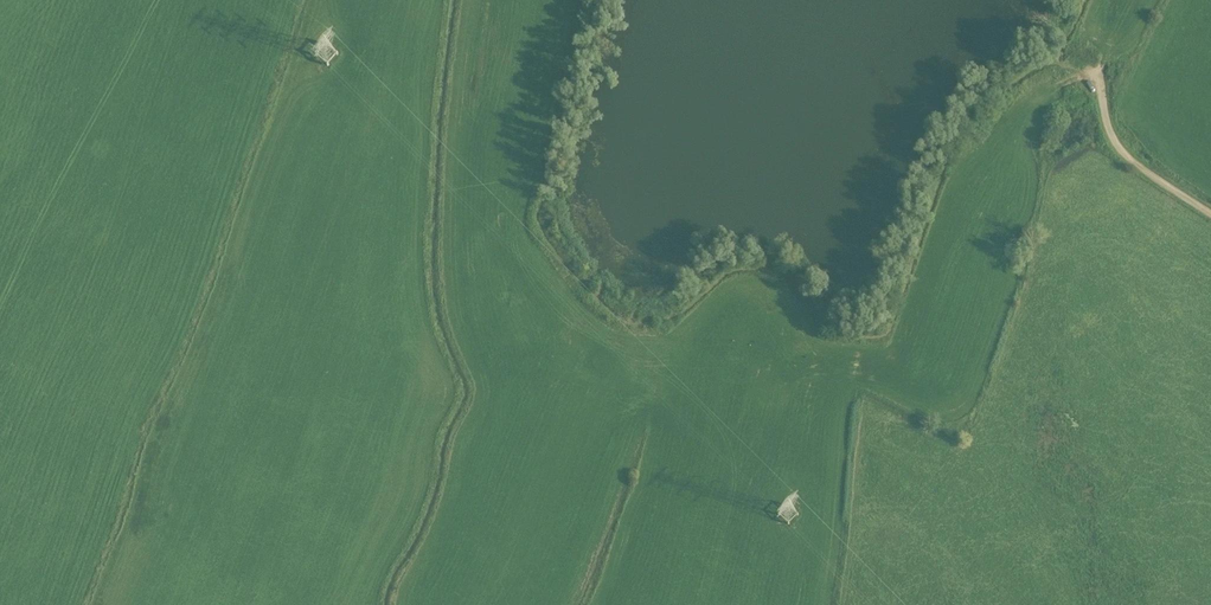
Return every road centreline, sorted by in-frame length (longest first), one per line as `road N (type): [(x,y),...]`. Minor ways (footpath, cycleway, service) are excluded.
road 1 (unclassified): [(1092,73),(1120,153),(1210,213)]

